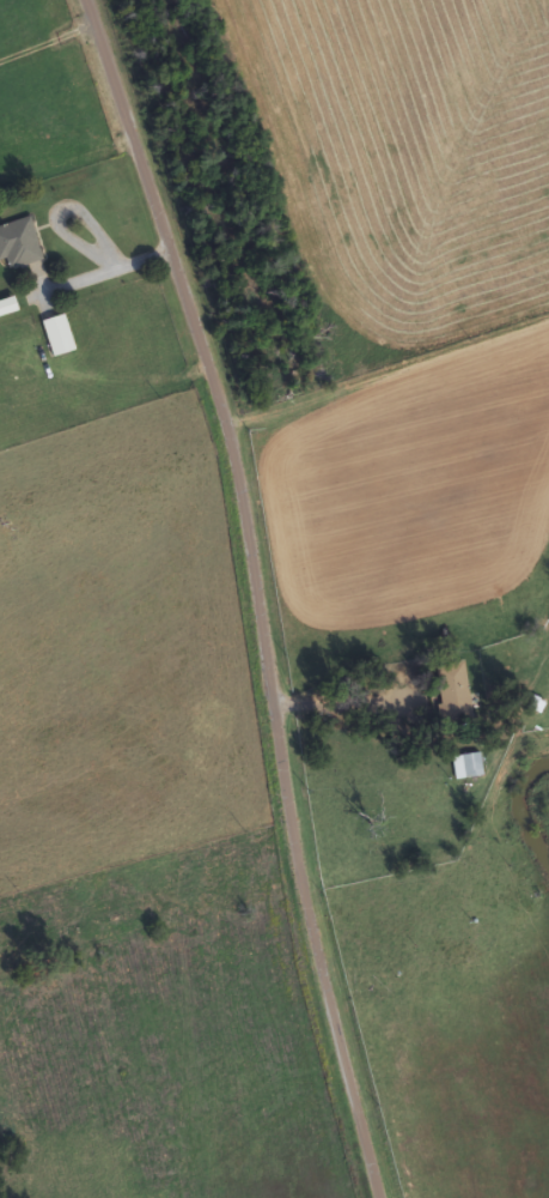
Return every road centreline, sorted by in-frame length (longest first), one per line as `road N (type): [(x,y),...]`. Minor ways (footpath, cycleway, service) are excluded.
road 1 (residential): [(387,1197),(289,823),(227,429),(88,0)]
road 2 (residential): [(227,429),(548,321)]

